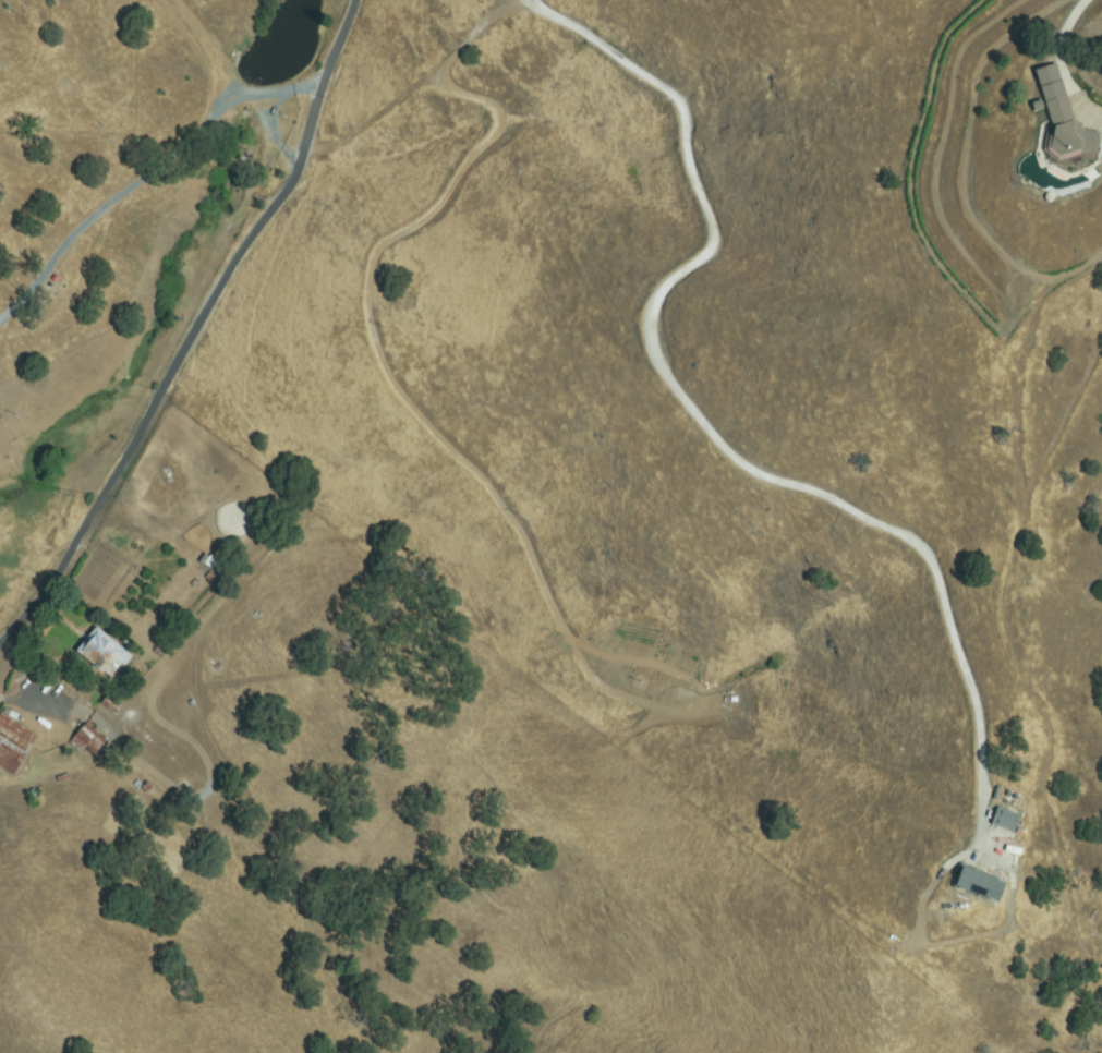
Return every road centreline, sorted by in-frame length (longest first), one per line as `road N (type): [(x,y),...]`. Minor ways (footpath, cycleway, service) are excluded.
road 1 (residential): [(0,644),(60,570),(232,262),(295,179),(356,0)]

